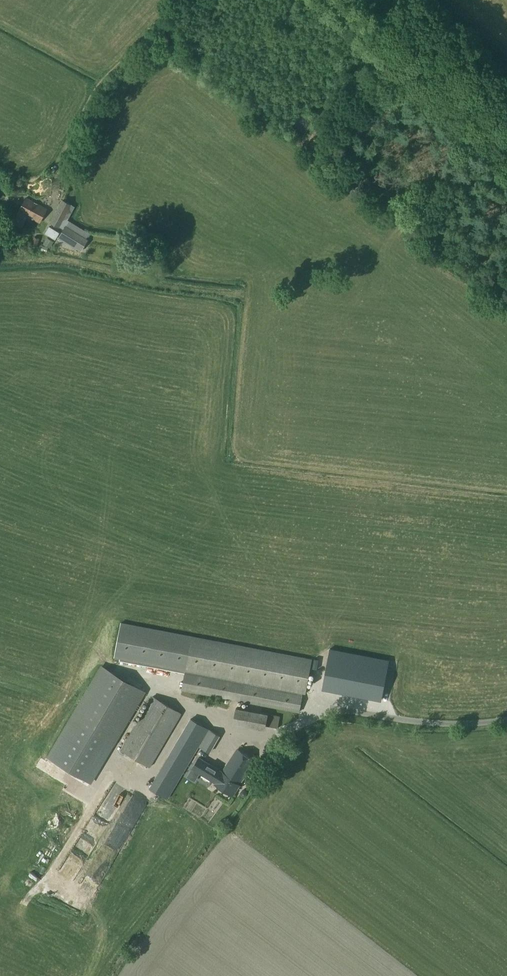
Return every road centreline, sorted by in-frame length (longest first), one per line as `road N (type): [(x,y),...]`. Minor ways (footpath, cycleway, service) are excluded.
road 1 (unclassified): [(506,143),(337,0)]

